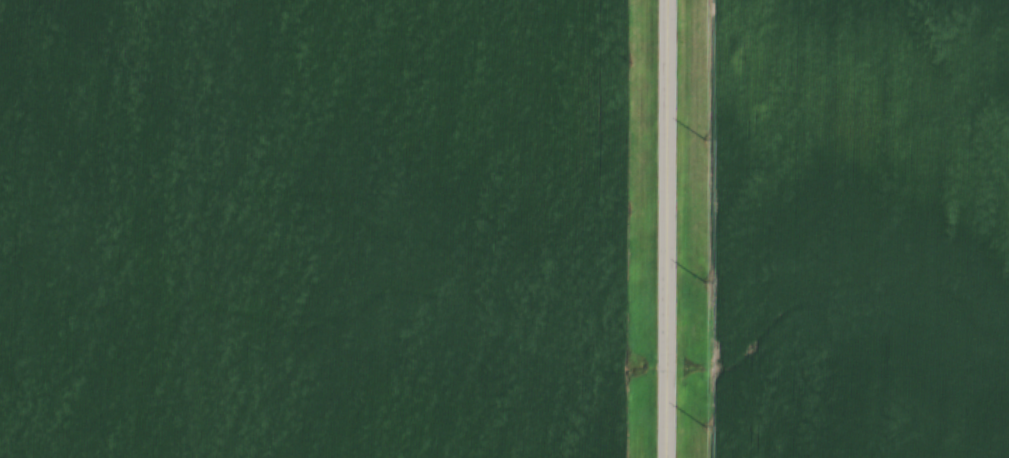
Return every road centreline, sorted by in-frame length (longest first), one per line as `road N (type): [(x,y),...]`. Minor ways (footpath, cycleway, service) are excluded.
road 1 (tertiary): [(672,457),(674,0)]

